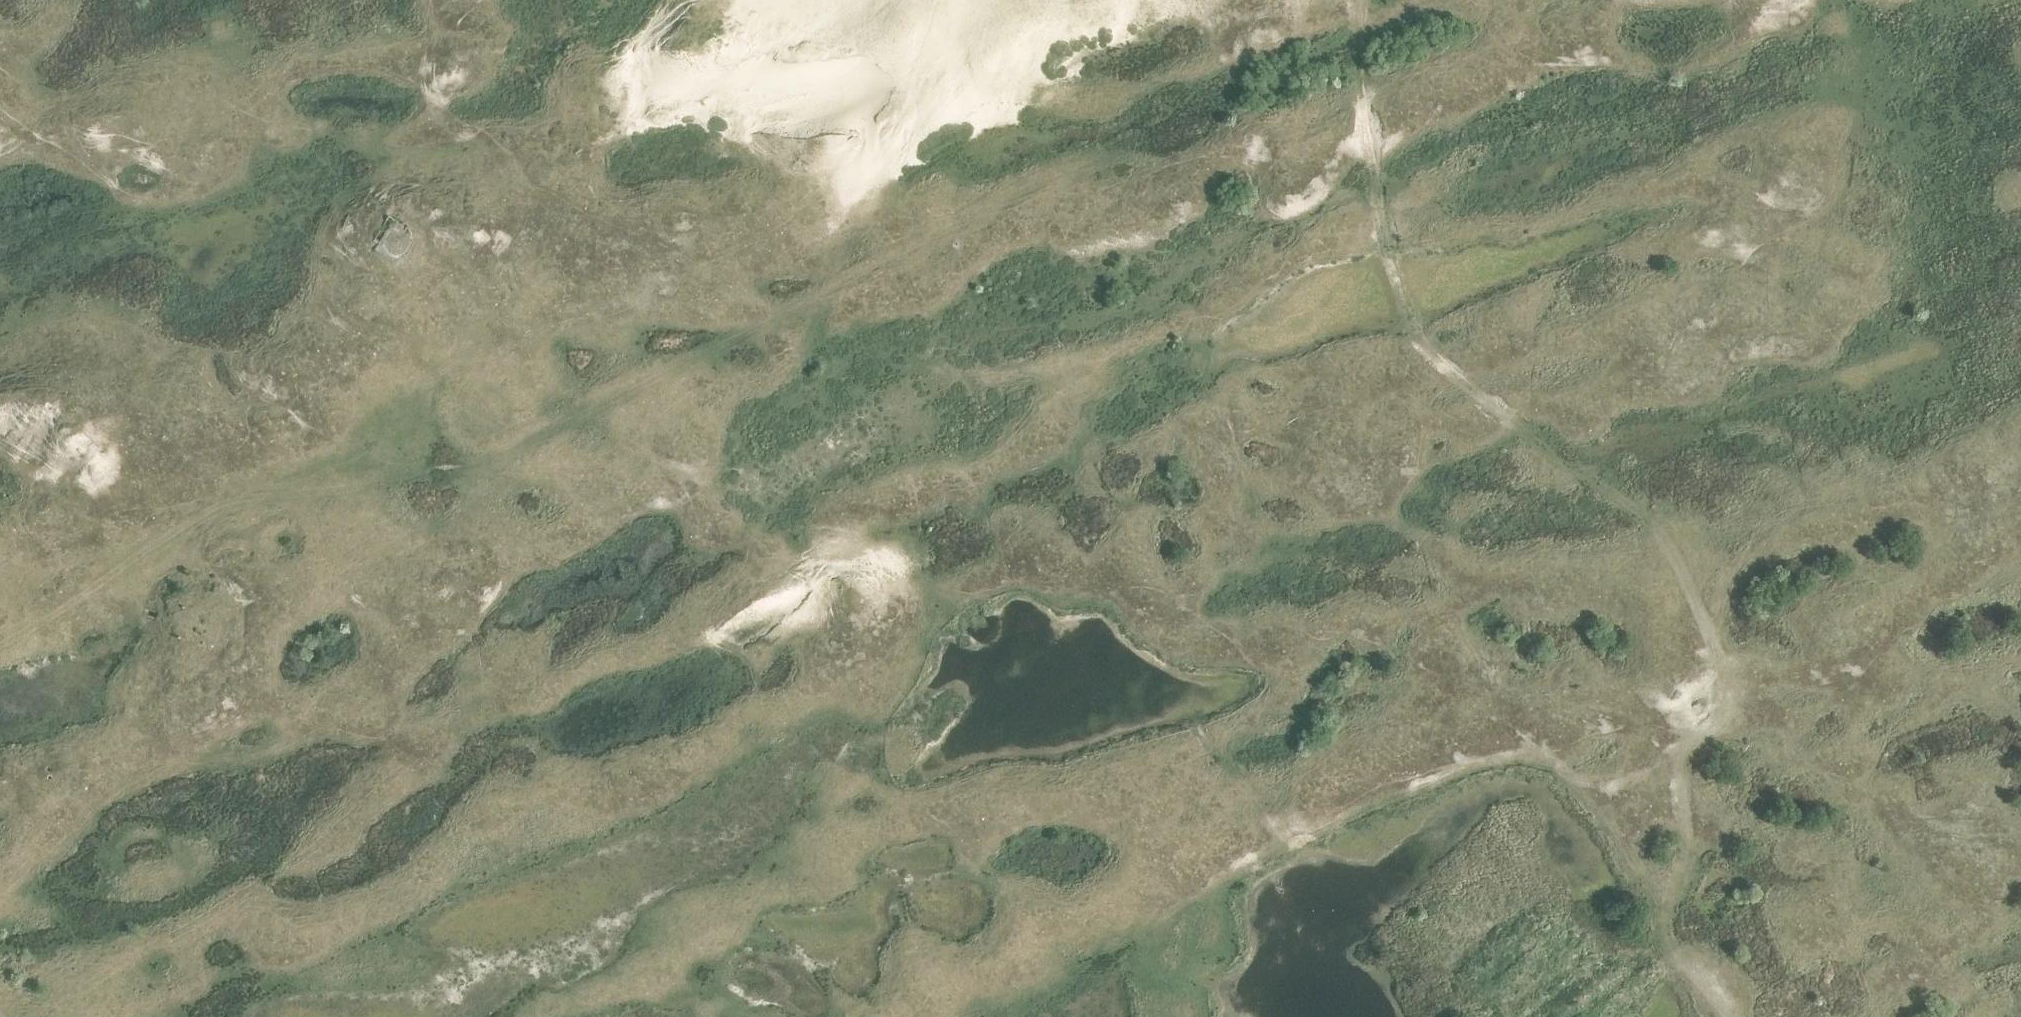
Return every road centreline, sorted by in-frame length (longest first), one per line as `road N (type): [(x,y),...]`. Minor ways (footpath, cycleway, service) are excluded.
road 1 (track): [(0,642),(75,608),(229,506),(459,456),(1029,168),(1140,126),(1220,59),(1358,3),(1371,172),(1419,342),(1659,533),(1705,634),(1669,928),(1739,1016)]

